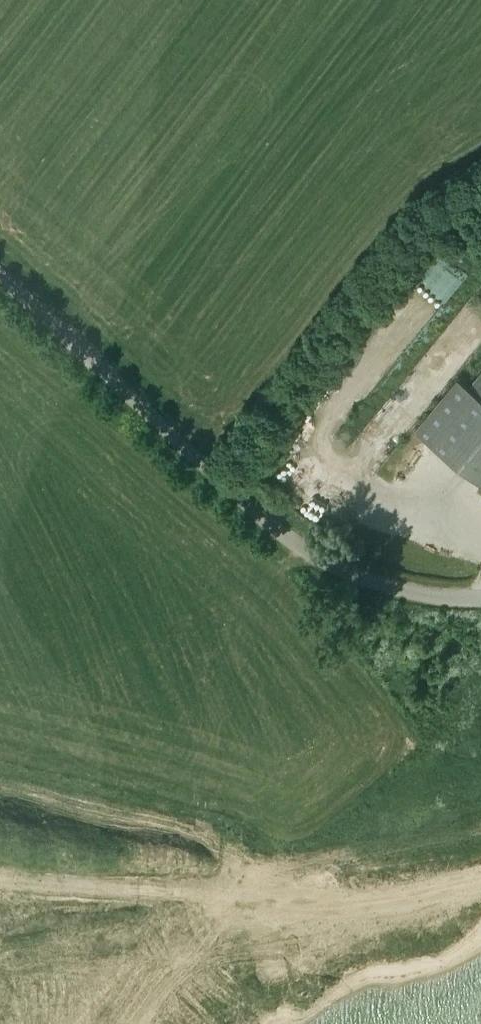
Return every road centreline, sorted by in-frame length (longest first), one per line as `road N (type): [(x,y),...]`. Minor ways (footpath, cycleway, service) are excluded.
road 1 (unclassified): [(480,600),(377,583),(303,553),(0,283)]

